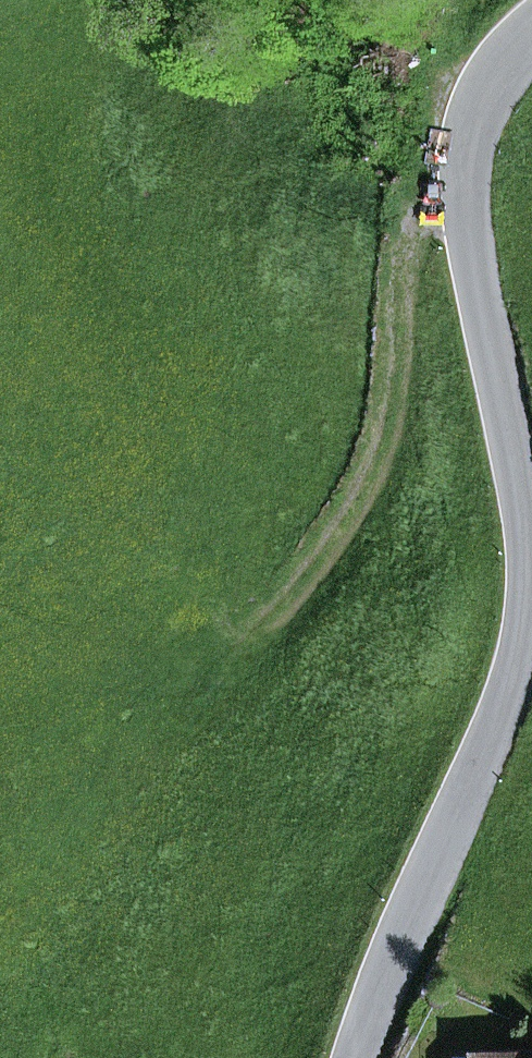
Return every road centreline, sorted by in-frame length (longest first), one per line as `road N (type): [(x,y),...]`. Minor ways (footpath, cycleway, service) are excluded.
road 1 (tertiary): [(531,37),(475,108),(460,172),(530,532),(529,604),(512,672),(353,1057)]
road 2 (track): [(164,704),(259,630),(336,538),(378,461),(390,414),(408,248),(425,208),(460,172)]

